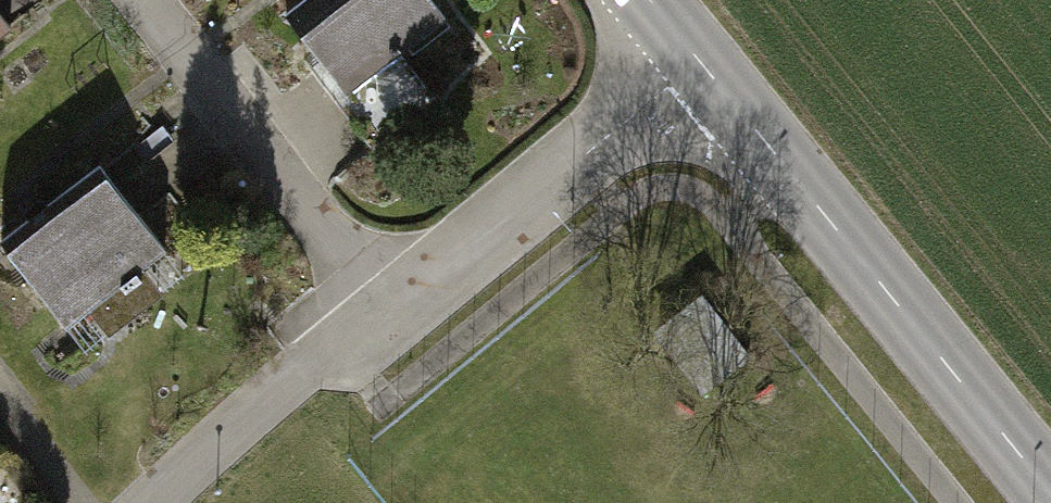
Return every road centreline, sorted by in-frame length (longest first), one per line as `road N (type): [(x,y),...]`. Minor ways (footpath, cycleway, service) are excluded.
road 1 (tertiary): [(1050,493),(700,63)]
road 2 (residential): [(700,63),(383,312)]
road 3 (residential): [(383,312),(145,0)]
road 4 (residential): [(383,312),(163,502)]

